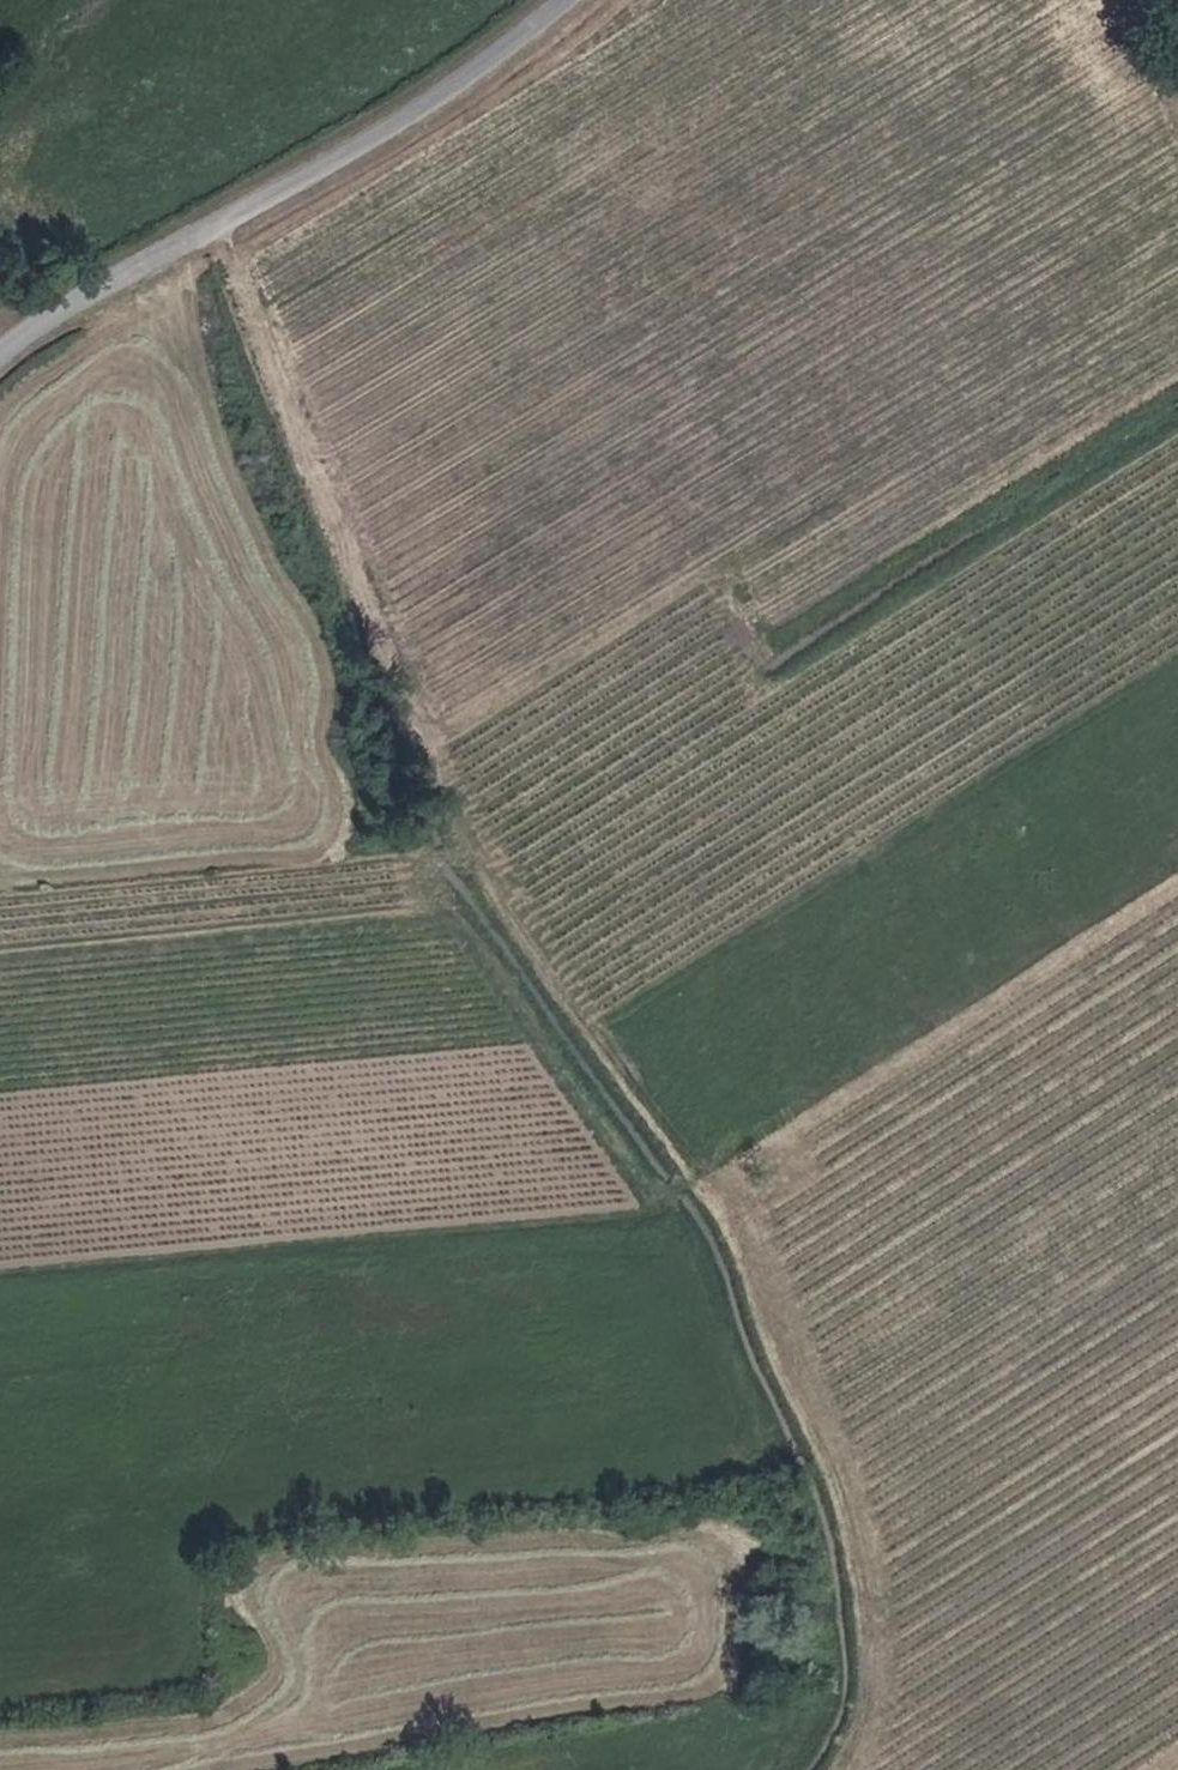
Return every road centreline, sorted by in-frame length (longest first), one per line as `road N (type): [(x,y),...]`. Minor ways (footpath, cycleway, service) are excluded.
road 1 (unclassified): [(570,0),(478,76),(327,176),(0,352)]

